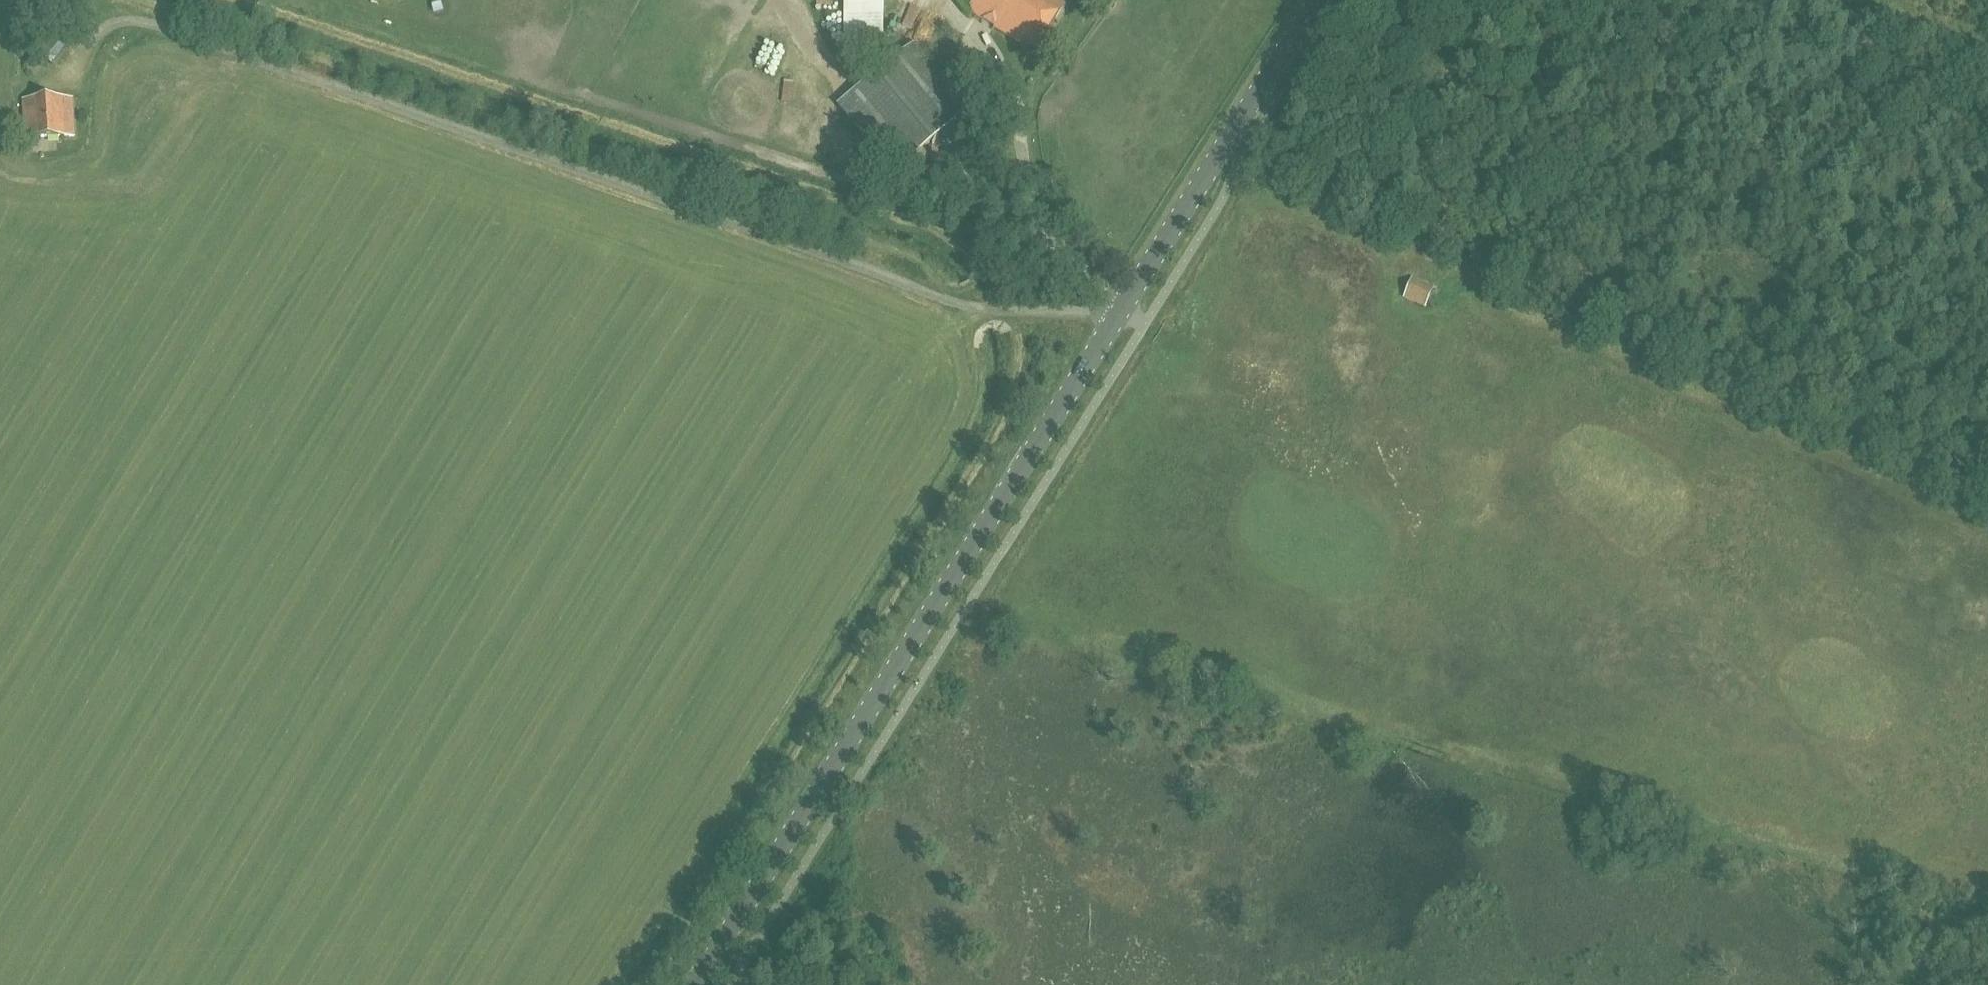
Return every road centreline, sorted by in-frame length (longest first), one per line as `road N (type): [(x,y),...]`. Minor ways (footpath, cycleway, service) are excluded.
road 1 (tertiary): [(701,984),(1320,0)]

